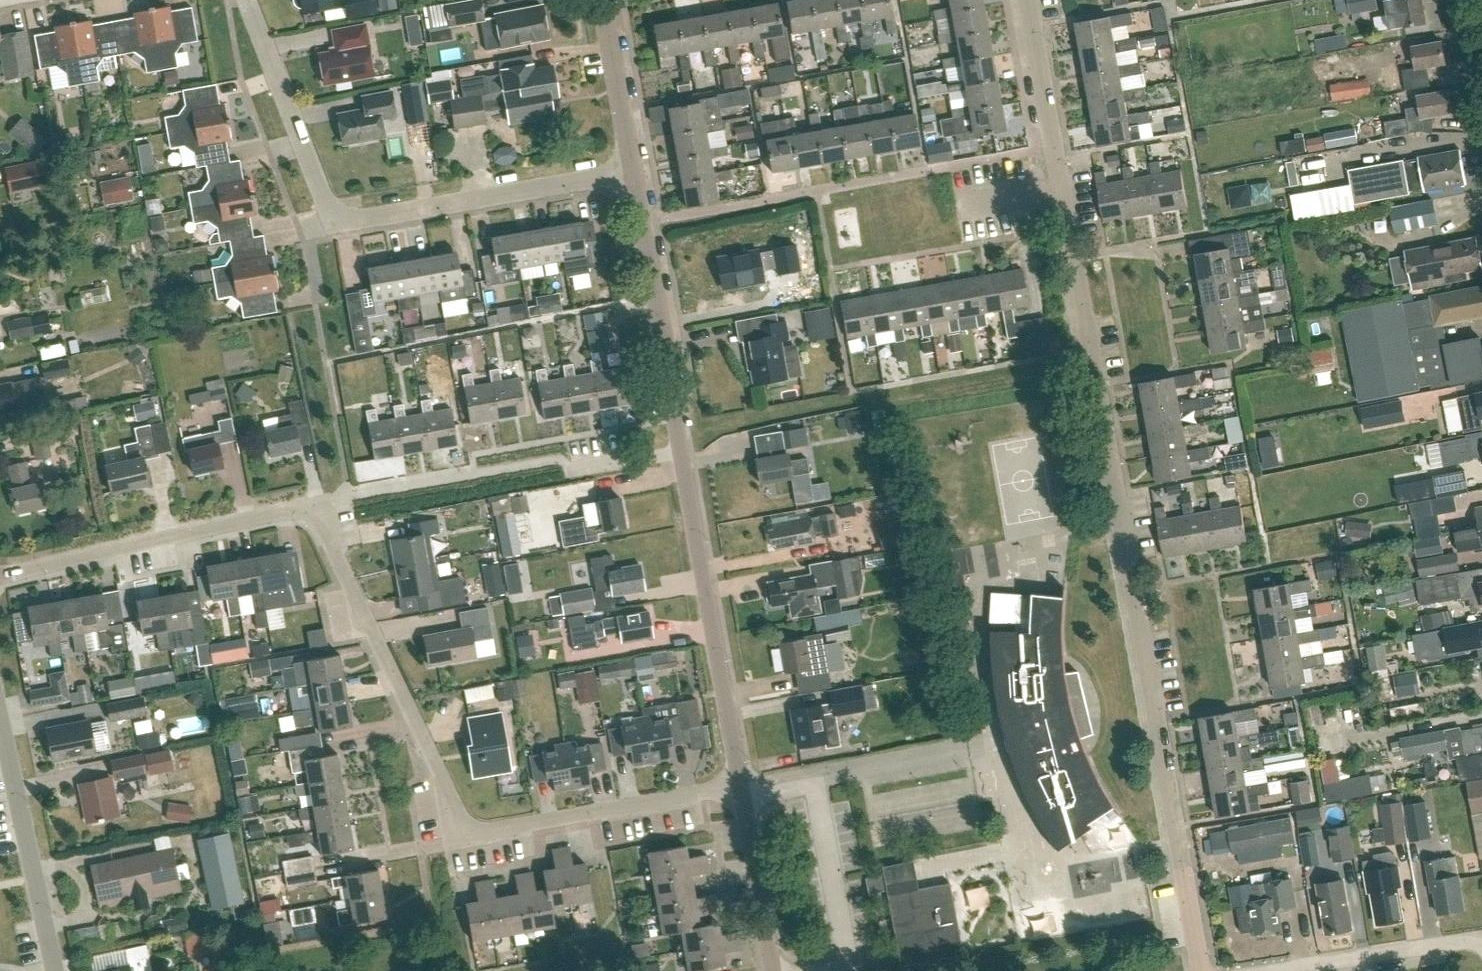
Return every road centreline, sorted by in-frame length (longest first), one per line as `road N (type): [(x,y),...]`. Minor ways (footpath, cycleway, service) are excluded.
road 1 (residential): [(1202,970),(1053,149)]
road 2 (residential): [(314,508),(465,827),(492,831),(741,785)]
road 3 (residential): [(633,167),(339,217),(324,199),(248,0)]
road 4 (residential): [(643,223),(1053,149)]
road 5 (residential): [(314,508),(560,460),(578,469),(680,452)]
road 6 (residential): [(741,785),(680,452)]
road 7 (residential): [(0,573),(314,508)]
road 8 (unclassified): [(55,970),(0,717)]
road 9 (residential): [(680,452),(643,223)]
road 10 (residential): [(1481,937),(1278,970)]
road 11 (residential): [(773,970),(741,785)]
road 12 (residential): [(633,167),(605,0)]
road 13 (residential): [(1053,149),(1026,0)]

